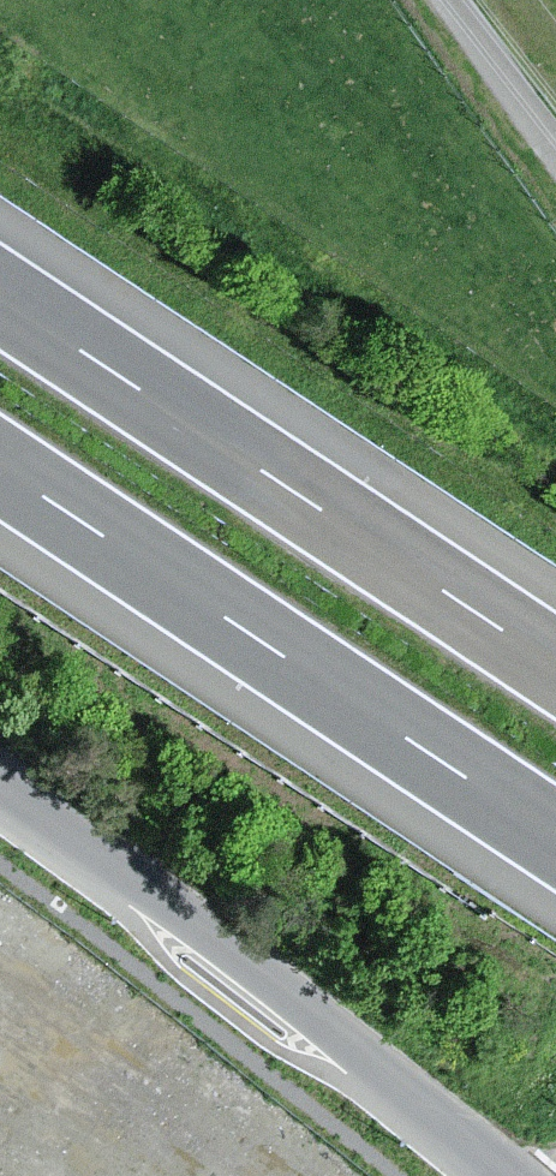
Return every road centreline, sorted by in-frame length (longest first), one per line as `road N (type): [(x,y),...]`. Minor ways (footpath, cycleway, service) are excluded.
road 1 (motorway): [(555,666),(0,295)]
road 2 (motorway): [(0,469),(555,839)]
road 3 (unclassified): [(507,1175),(0,796)]
road 4 (unclassified): [(555,136),(460,0)]

